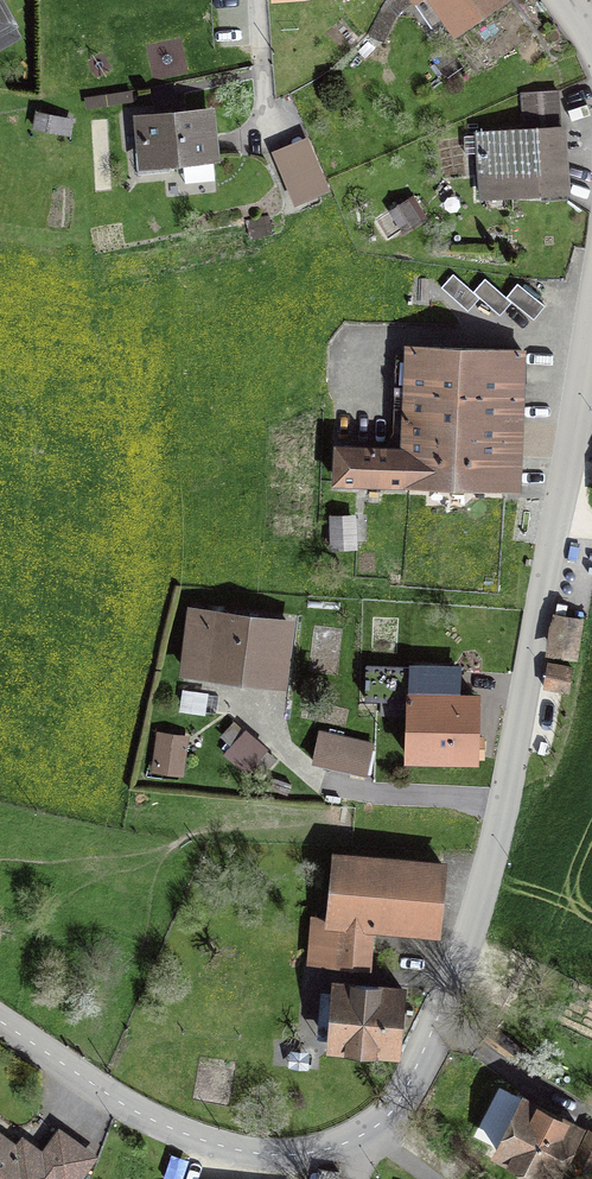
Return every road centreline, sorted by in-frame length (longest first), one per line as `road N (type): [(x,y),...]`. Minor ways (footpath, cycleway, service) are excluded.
road 1 (residential): [(591,331),(505,815),(482,900),(448,1011),(398,1114),(353,1146)]
road 2 (residential): [(353,1146),(261,1155),(139,1122),(0,1028)]

